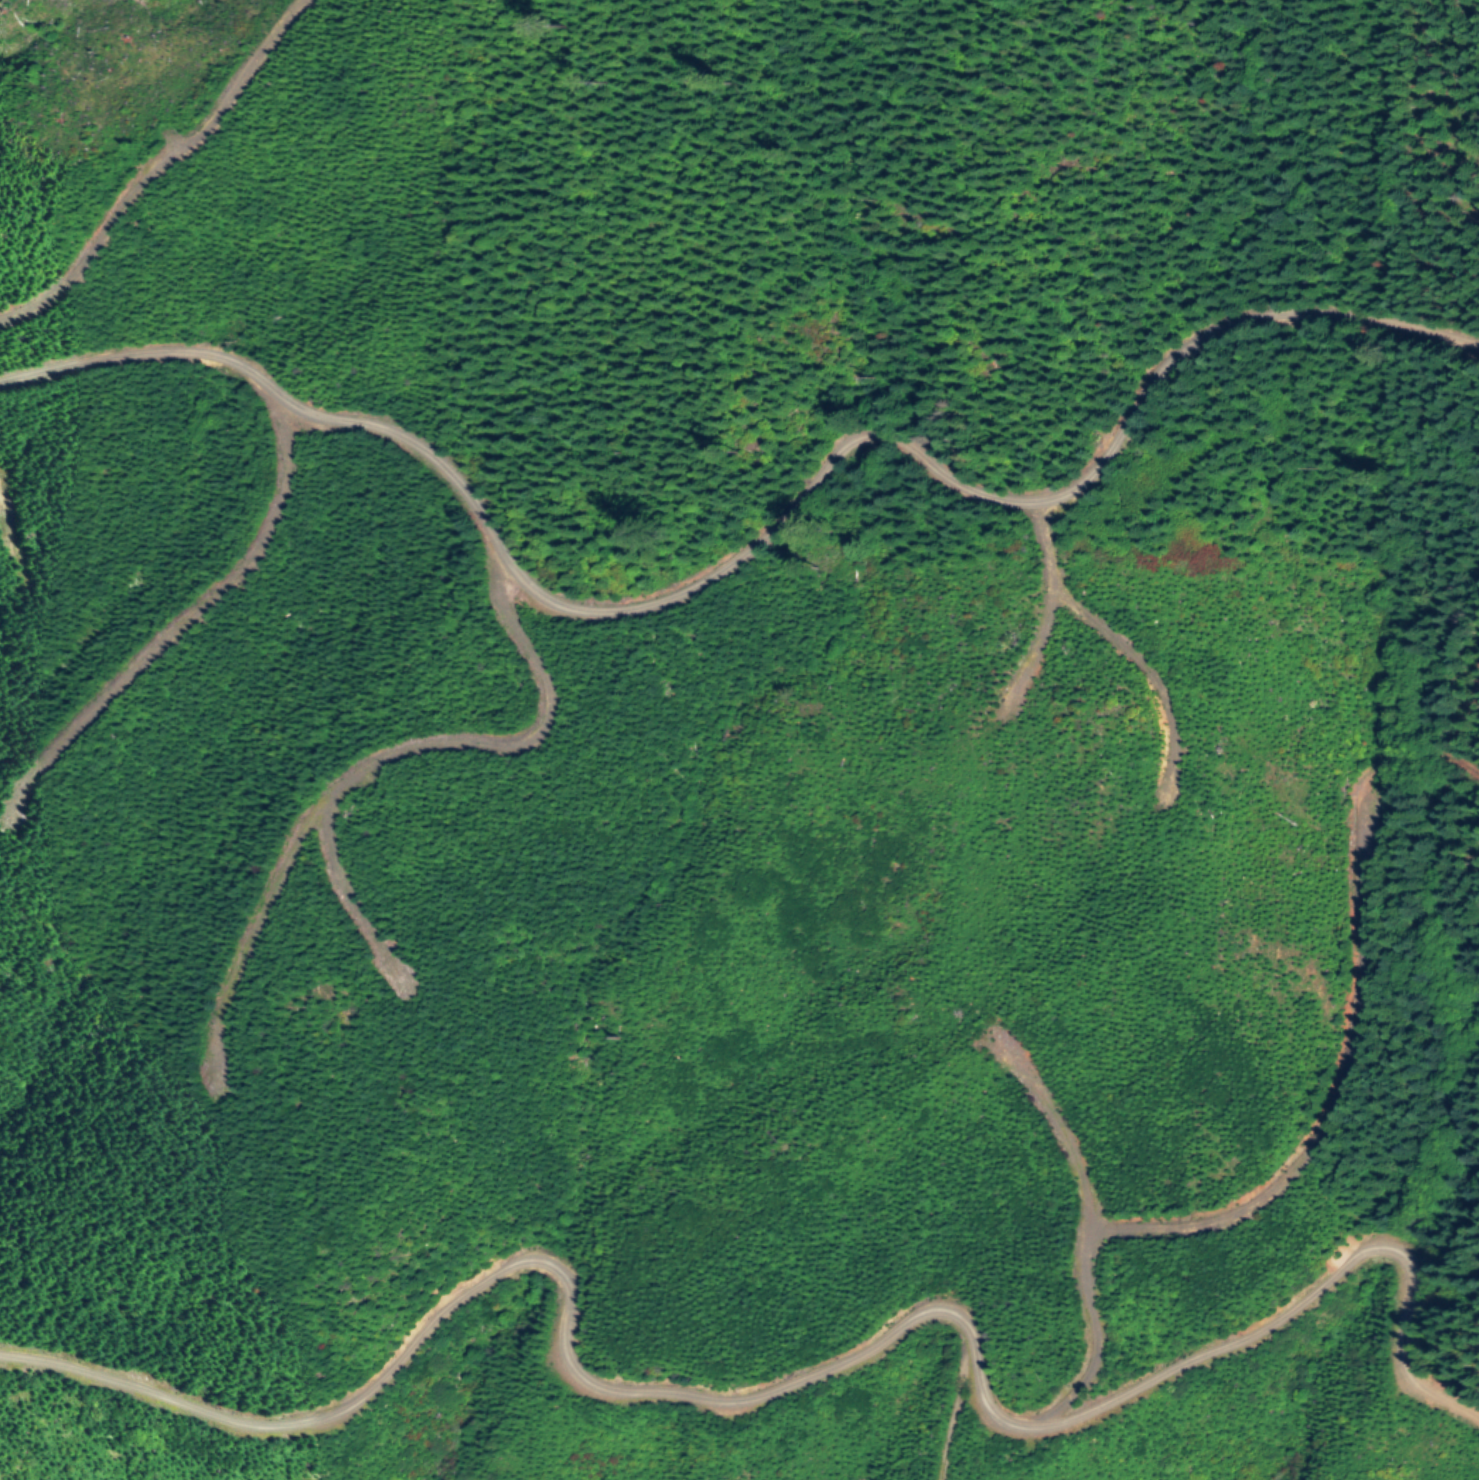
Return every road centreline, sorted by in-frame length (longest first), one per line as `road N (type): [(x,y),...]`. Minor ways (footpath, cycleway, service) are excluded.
road 1 (track): [(1478,1418),(1398,1351),(1408,1295),(1400,1259),(1366,1246),(1228,1341),(1029,1427),(985,1406),(971,1314),(924,1307),(888,1345),(728,1400),(593,1389),(562,1356),(570,1287),(544,1259),(470,1279),(345,1409),(266,1428),(0,1357)]
road 2 (track): [(0,379),(76,360),(227,346),(293,411),(435,449),(514,599),(623,612),(706,580),(861,441),(891,440),(935,476),(1050,512),(1222,328),(1288,312),(1478,344)]
road 3 (track): [(1349,873),(1358,1005),(1325,1126),(1251,1210),(1163,1234),(1090,1236),(1085,1379),(1029,1427)]

